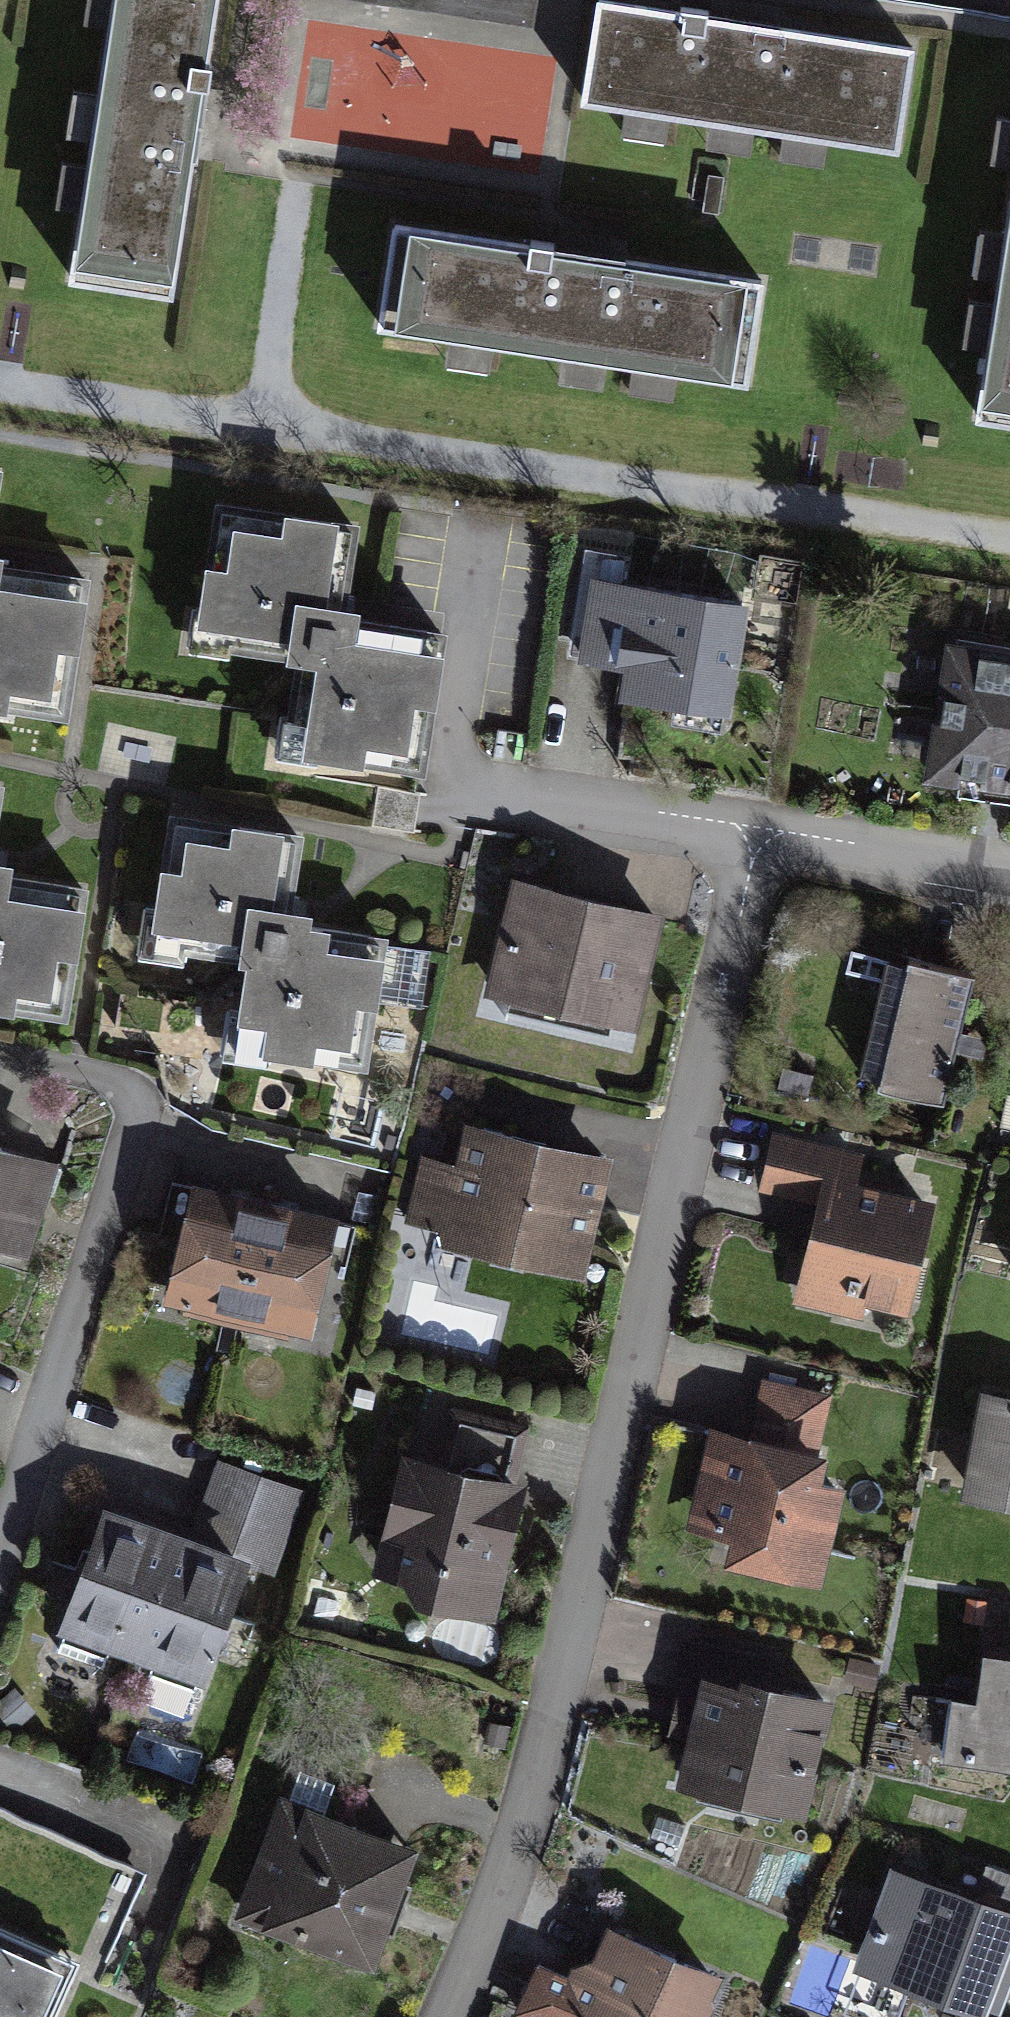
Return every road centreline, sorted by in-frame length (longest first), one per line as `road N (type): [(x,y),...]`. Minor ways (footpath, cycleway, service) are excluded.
road 1 (residential): [(760,828),(570,1653),(496,1910),(448,2016)]
road 2 (motorway): [(0,140),(1009,301)]
road 3 (motorway): [(1009,166),(0,14)]
road 4 (residential): [(0,1547),(131,1146),(127,1109),(97,1086),(0,1056)]
road 5 (residential): [(760,828),(466,785)]
road 6 (residential): [(1009,874),(760,828)]

